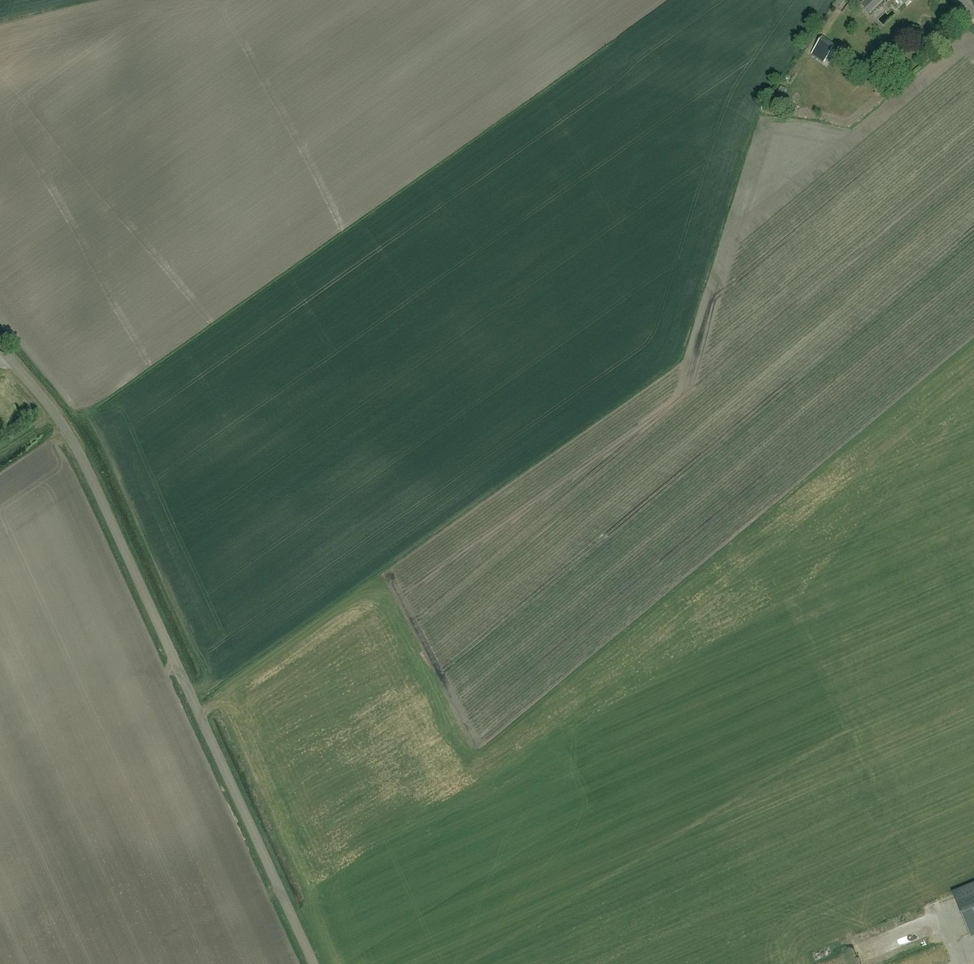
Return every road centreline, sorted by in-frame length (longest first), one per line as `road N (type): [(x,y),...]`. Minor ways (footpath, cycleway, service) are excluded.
road 1 (unclassified): [(315,963),(78,444),(0,346)]

